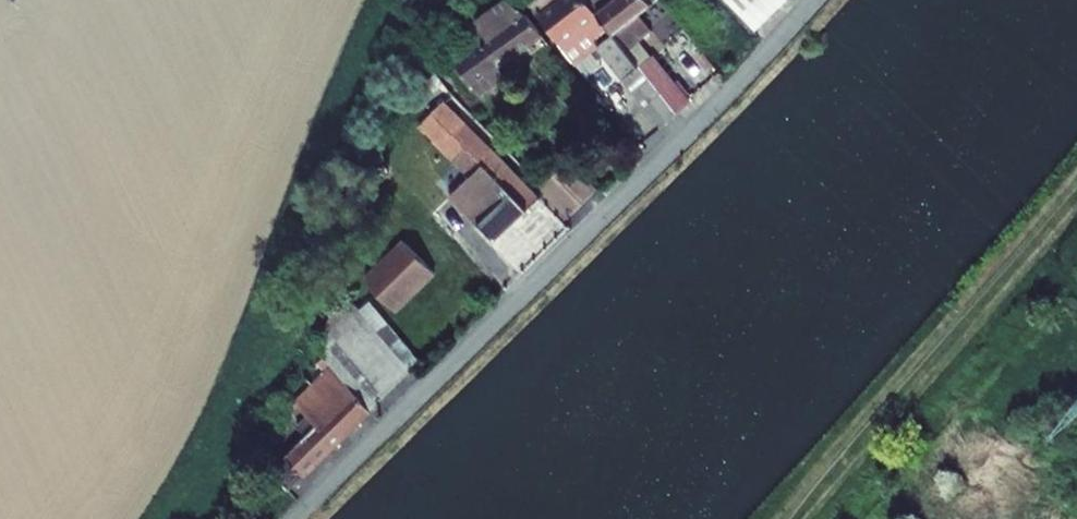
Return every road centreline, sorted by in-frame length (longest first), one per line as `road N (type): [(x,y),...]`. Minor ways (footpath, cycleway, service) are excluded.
road 1 (unclassified): [(294,518),(813,0)]

